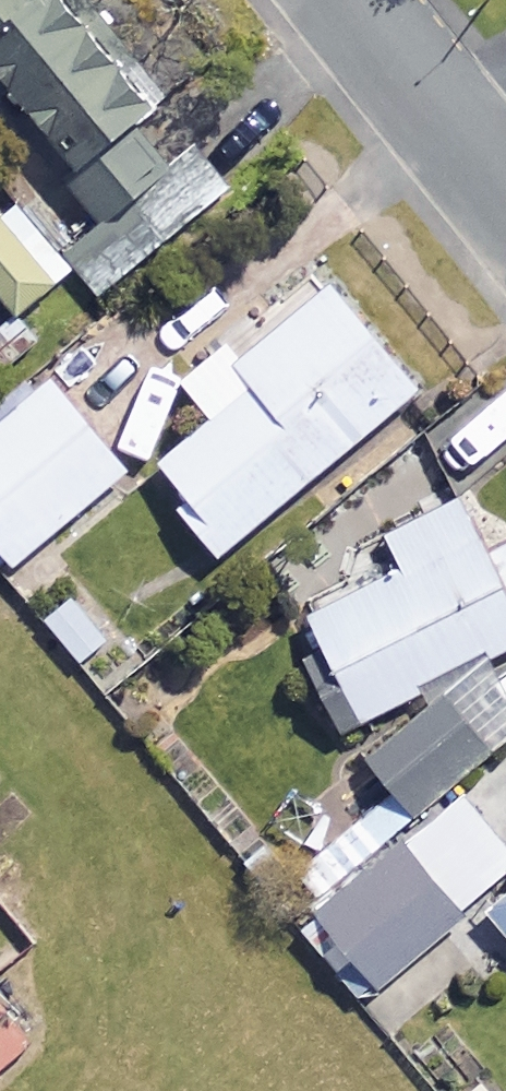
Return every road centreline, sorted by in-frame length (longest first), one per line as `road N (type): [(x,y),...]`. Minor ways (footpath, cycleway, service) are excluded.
road 1 (residential): [(351,0),(505,194)]

